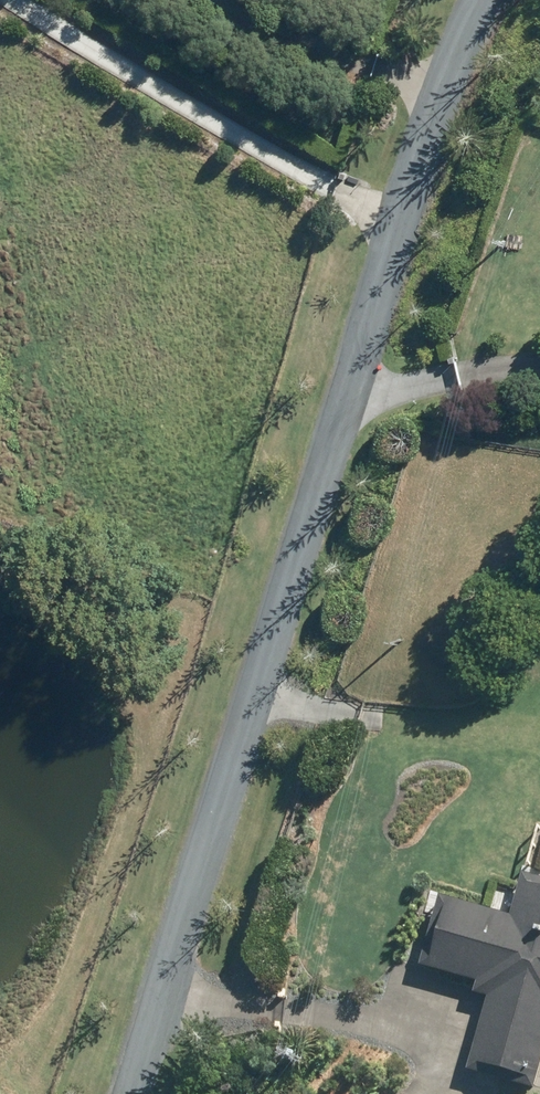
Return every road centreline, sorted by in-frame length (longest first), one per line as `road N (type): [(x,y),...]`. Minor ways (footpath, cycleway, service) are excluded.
road 1 (unclassified): [(470,0),(128,1093)]
road 2 (track): [(397,235),(14,0)]
road 3 (track): [(156,1004),(372,1023),(410,1046),(426,1093)]
road 4 (track): [(438,104),(286,40),(219,0)]
road 5 (track): [(342,411),(539,373)]

